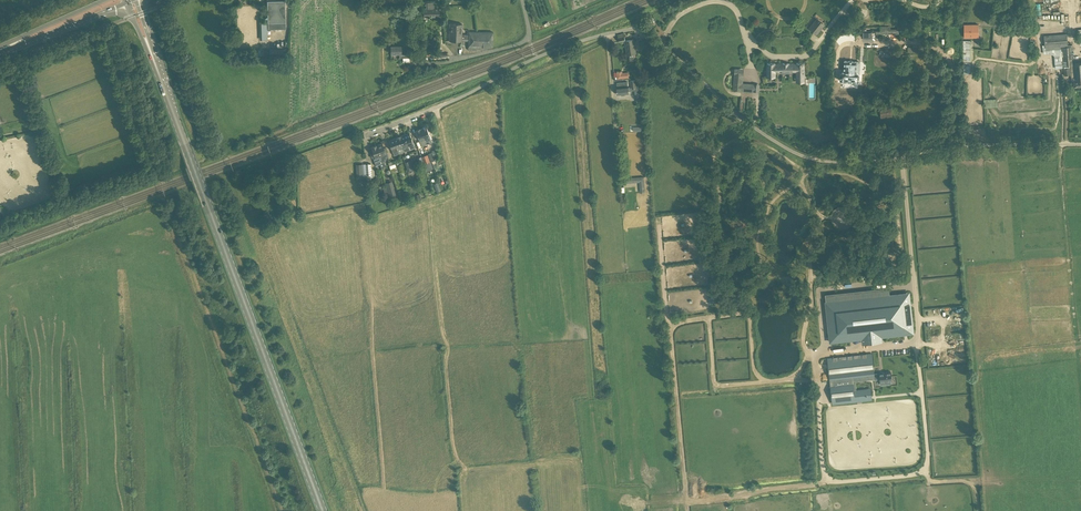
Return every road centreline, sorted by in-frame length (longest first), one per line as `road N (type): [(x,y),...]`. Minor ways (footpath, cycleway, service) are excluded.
road 1 (unclassified): [(365,135),(536,57),(635,29),(653,35),(752,126),(814,159),(1080,144)]
road 2 (secondary): [(323,510),(160,79)]
road 3 (track): [(815,171),(772,202),(757,238),(756,283),(743,298),(725,290),(713,159),(752,126)]
road 4 (track): [(823,353),(817,366),(828,478),(908,476),(928,460),(916,352),(909,344)]
road 5 (track): [(747,137),(803,169),(888,180),(886,255),(859,275),(812,270)]
road 6 (track): [(749,312),(673,330),(688,510)]
road 7 (residential): [(414,0),(421,63),(523,42),(530,35),(522,0)]
road 8 (track): [(788,380),(807,357),(810,252),(820,220),(799,183)]
road 9 (track): [(708,308),(718,385),(817,380)]
road 10 (secondary): [(0,52),(127,3)]

